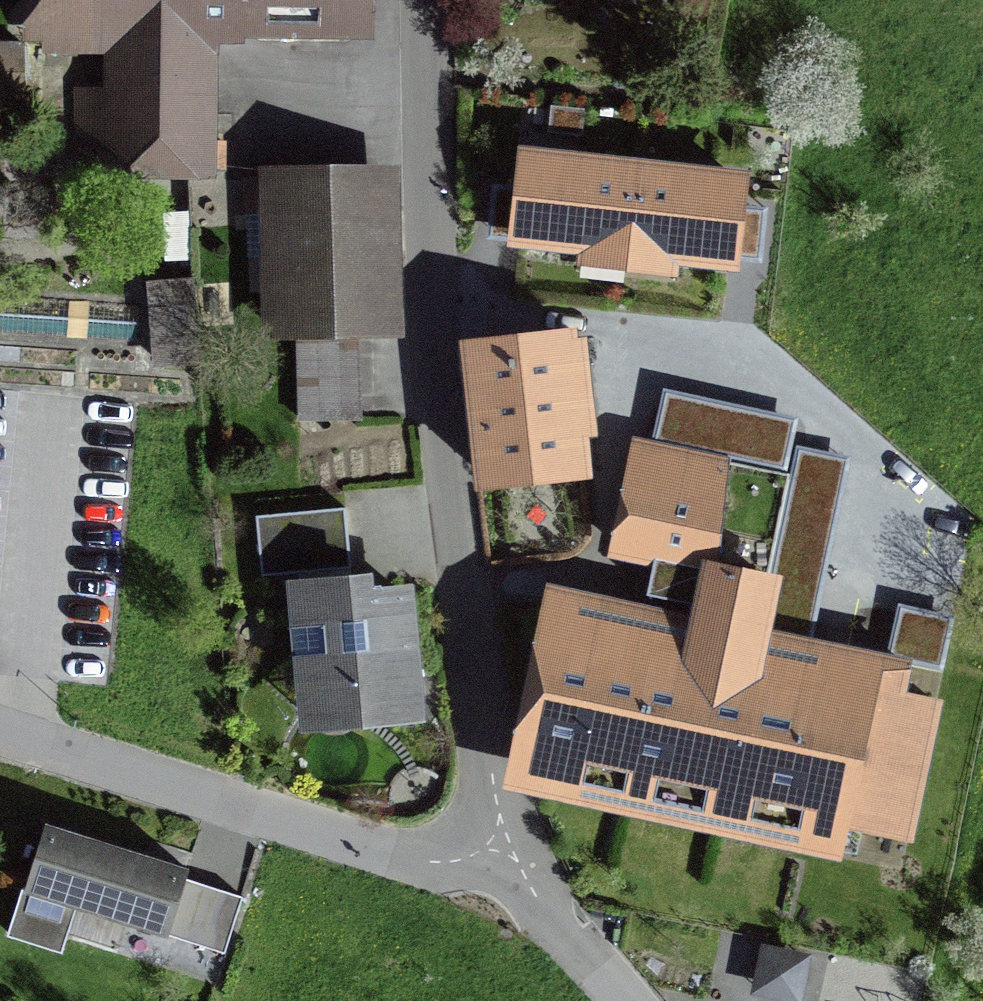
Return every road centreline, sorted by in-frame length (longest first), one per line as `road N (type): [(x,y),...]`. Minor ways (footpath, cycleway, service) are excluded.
road 1 (residential): [(422,0),(453,489),(486,764),(513,867)]
road 2 (residential): [(0,727),(377,844),(513,867)]
road 3 (residential): [(513,867),(621,1000)]

